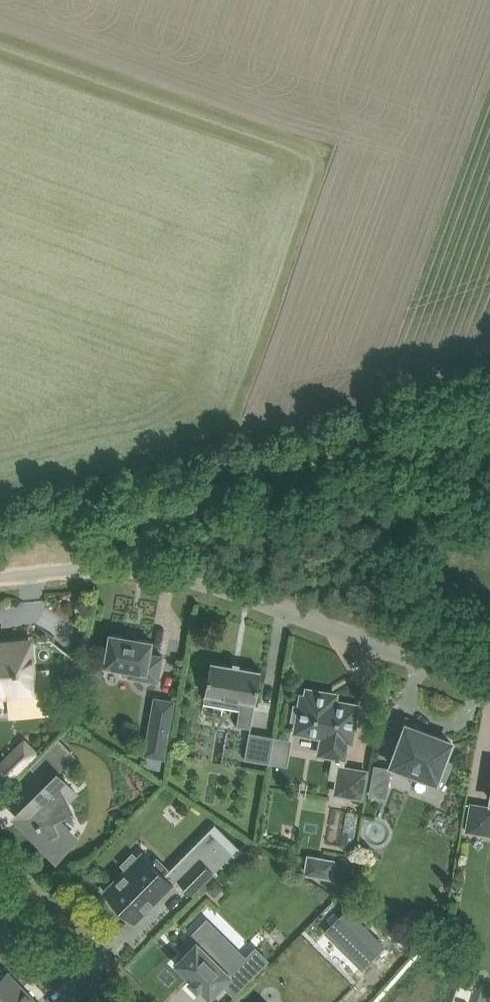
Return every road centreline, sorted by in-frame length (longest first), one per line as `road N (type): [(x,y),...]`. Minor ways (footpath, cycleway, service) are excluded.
road 1 (unclassified): [(489,689),(219,587),(119,569),(0,579)]
road 2 (track): [(119,569),(171,511),(208,492),(489,422)]
road 3 (tertiary): [(112,1001),(0,891)]

